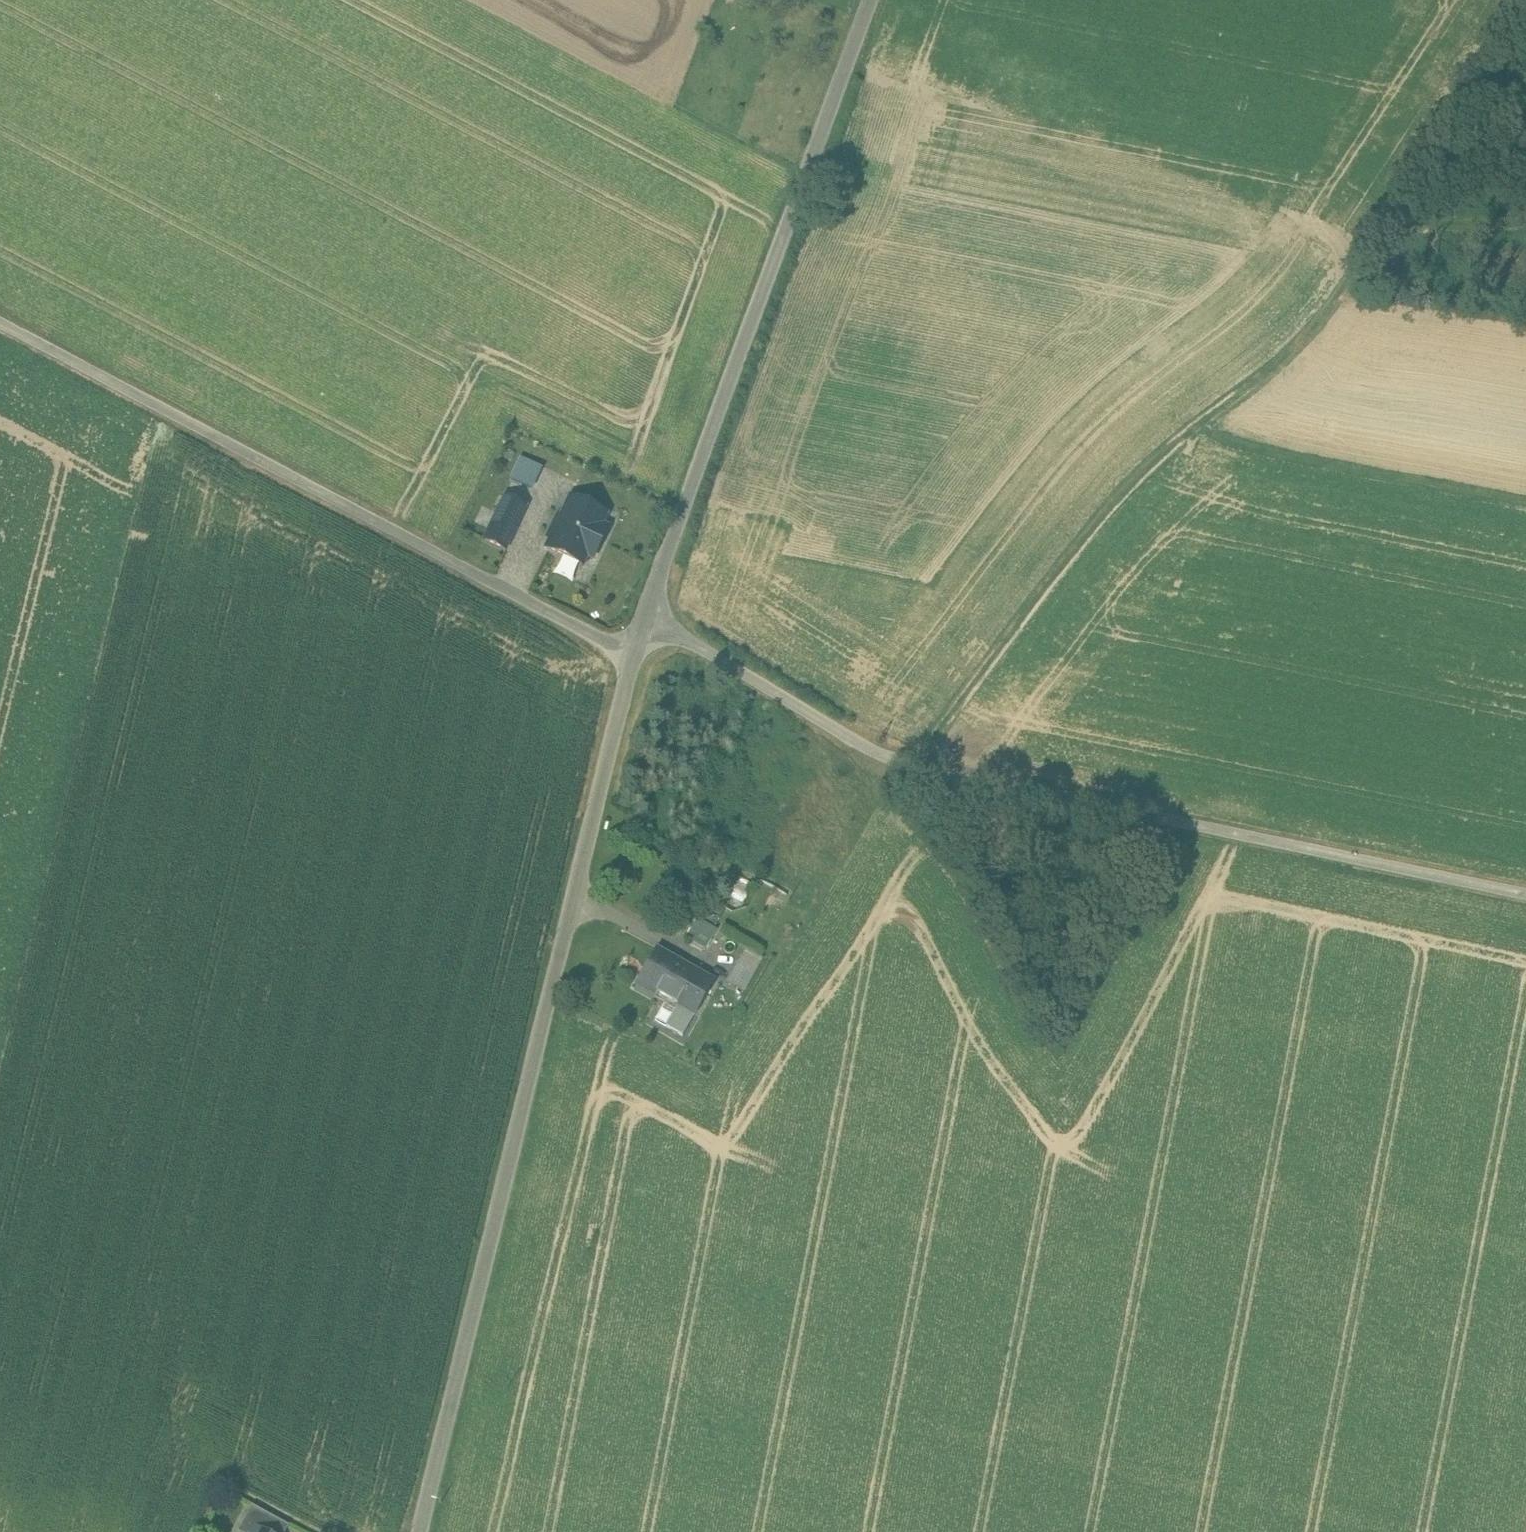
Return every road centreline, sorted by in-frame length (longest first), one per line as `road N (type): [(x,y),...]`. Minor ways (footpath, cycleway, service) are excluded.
road 1 (unclassified): [(1525,893),(896,763),(647,616)]
road 2 (unclassified): [(421,1531),(635,656)]
road 3 (unclassified): [(0,323),(635,656)]
road 4 (unclassified): [(647,616),(870,0)]

